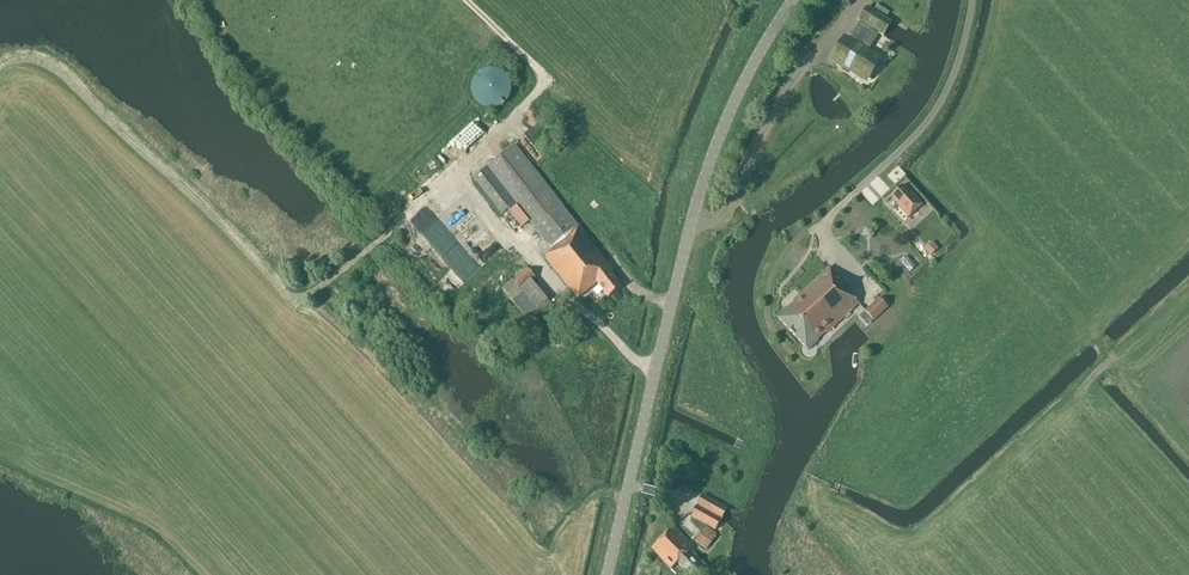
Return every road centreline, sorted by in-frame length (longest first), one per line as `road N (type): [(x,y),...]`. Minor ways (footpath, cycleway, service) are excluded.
road 1 (track): [(493,140),(403,221),(298,298),(63,76),(30,59),(0,66)]
road 2 (tertiary): [(609,574),(707,170),(793,0)]
road 3 (unclassified): [(858,190),(932,117),(963,46),(972,0)]
road 4 (track): [(493,140),(543,78),(466,0)]

